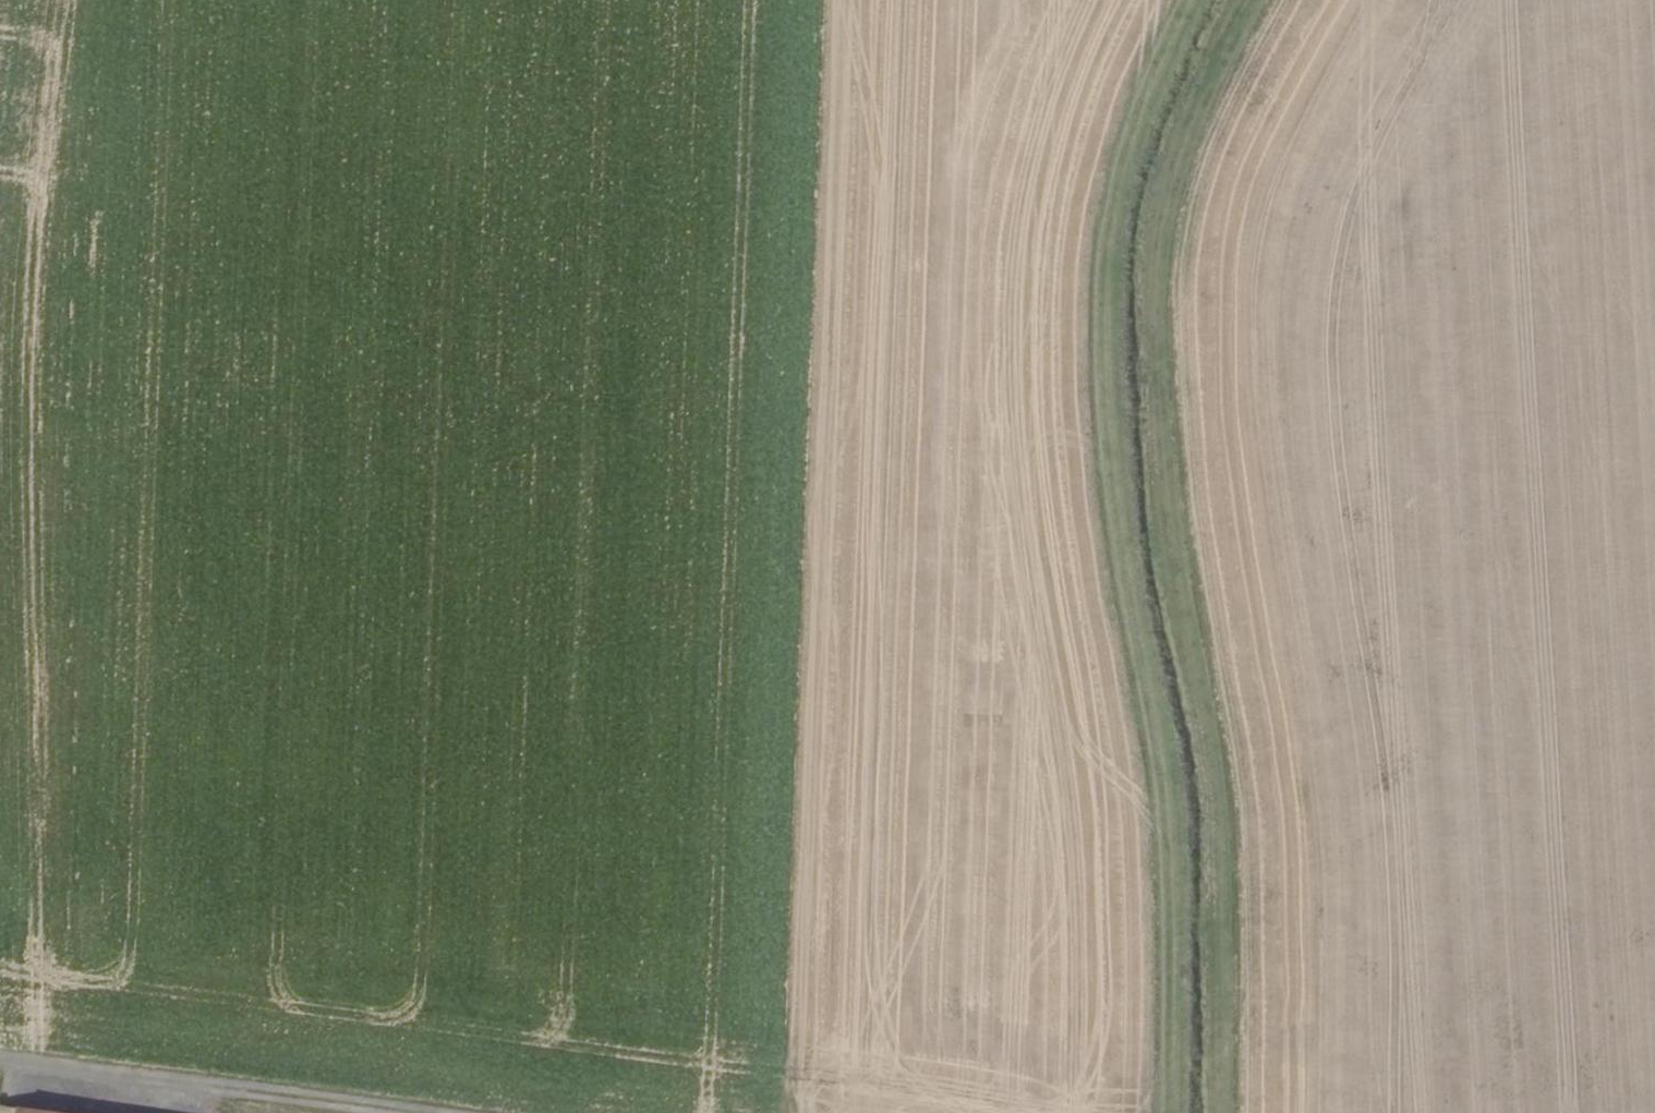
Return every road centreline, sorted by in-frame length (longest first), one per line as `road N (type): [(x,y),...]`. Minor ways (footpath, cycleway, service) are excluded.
road 1 (track): [(0,1061),(392,1112)]

